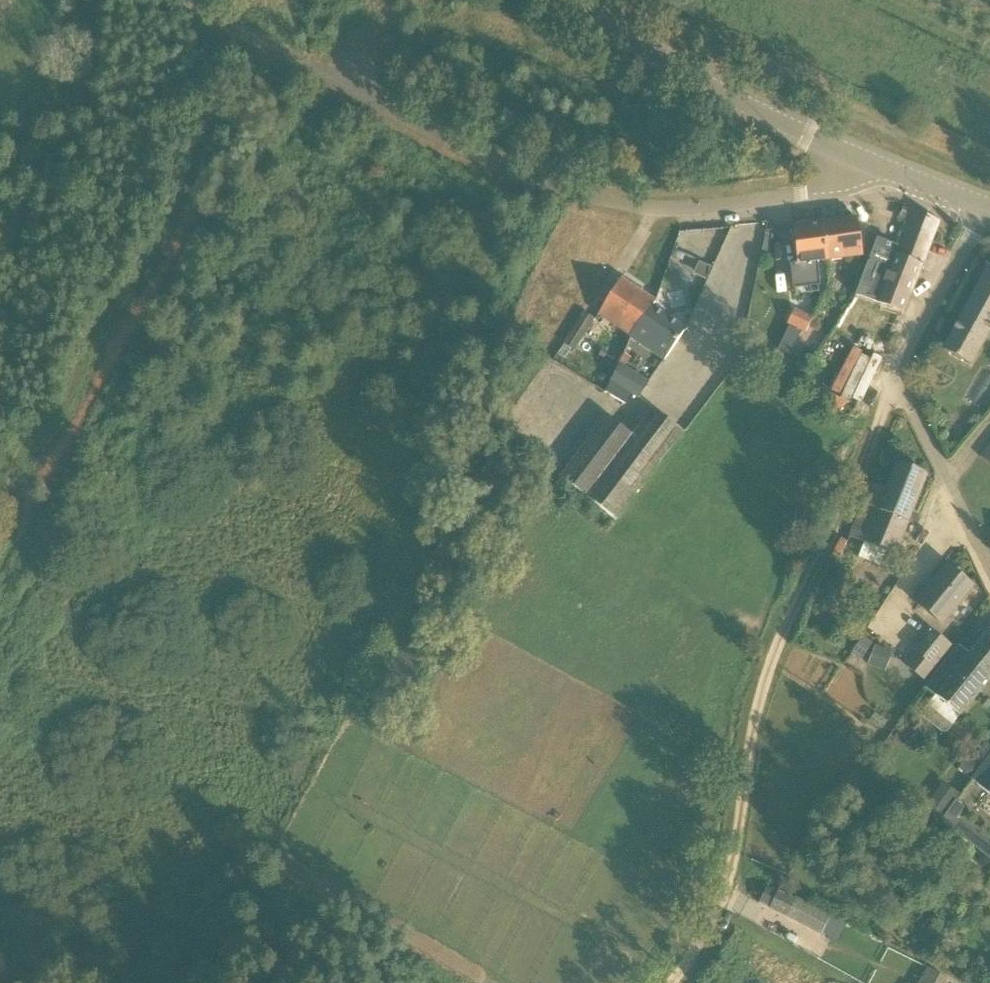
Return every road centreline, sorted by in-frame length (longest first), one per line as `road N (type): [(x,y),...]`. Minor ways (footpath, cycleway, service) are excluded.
road 1 (unclassified): [(853,156),(825,188),(701,207),(602,202),(491,162),(187,0)]
road 2 (track): [(673,982),(699,948),(722,895),(779,642),(900,390)]
road 3 (residential): [(989,567),(898,376),(987,208)]
road 4 (tertiary): [(853,156),(566,0)]
road 5 (tertiary): [(987,208),(853,156)]

